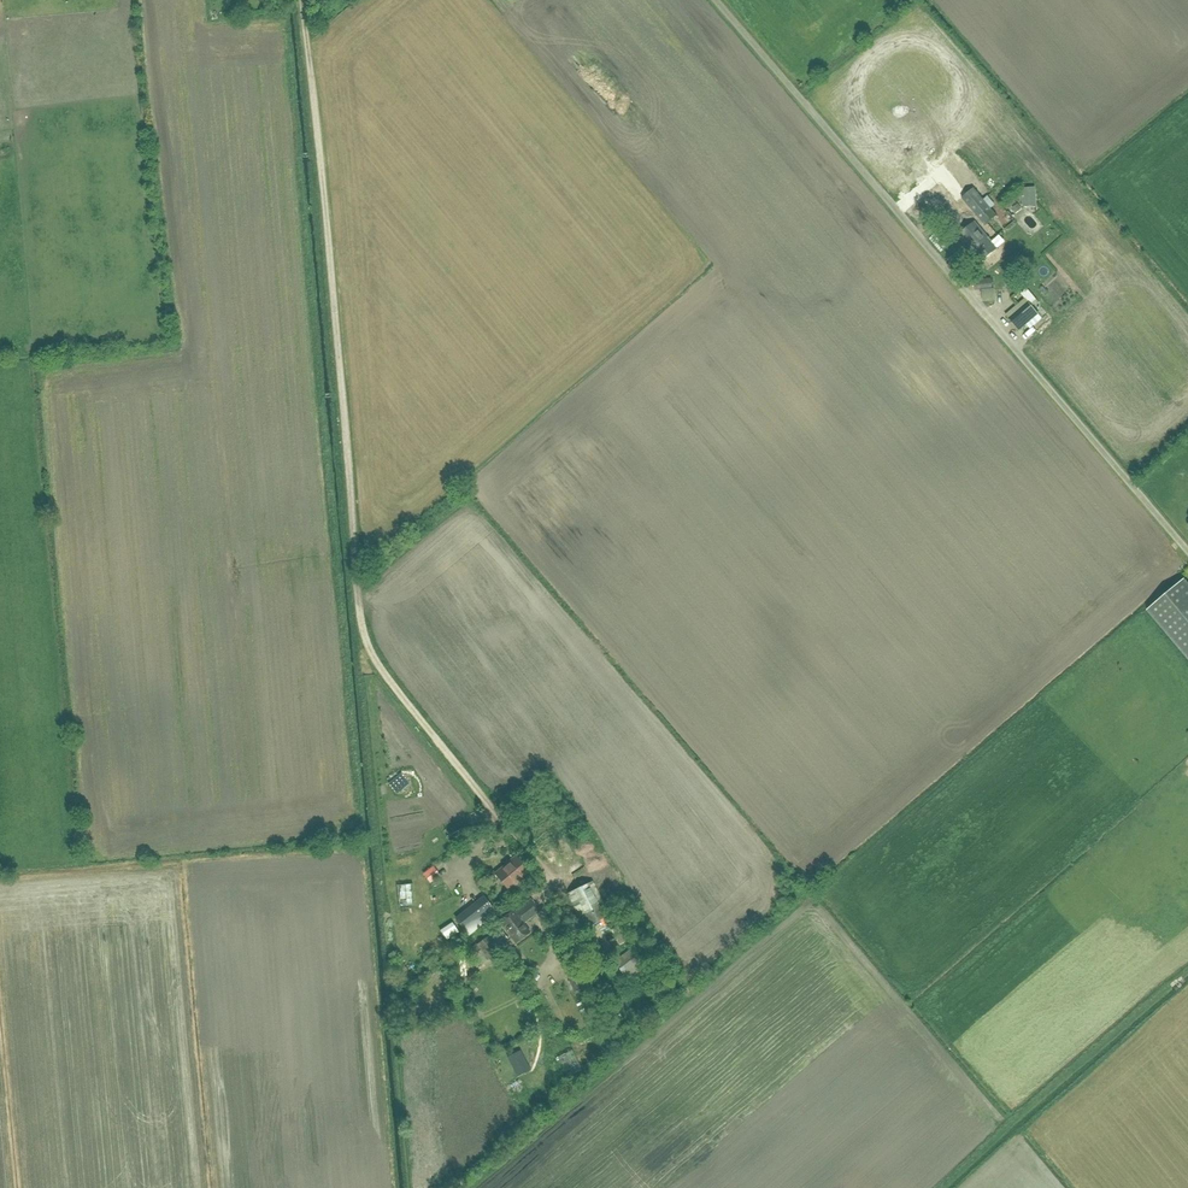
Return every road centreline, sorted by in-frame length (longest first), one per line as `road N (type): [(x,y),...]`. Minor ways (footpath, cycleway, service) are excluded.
road 1 (track): [(301,0),(364,633),(392,683),(494,813)]
road 2 (unclassified): [(1184,547),(718,0)]

